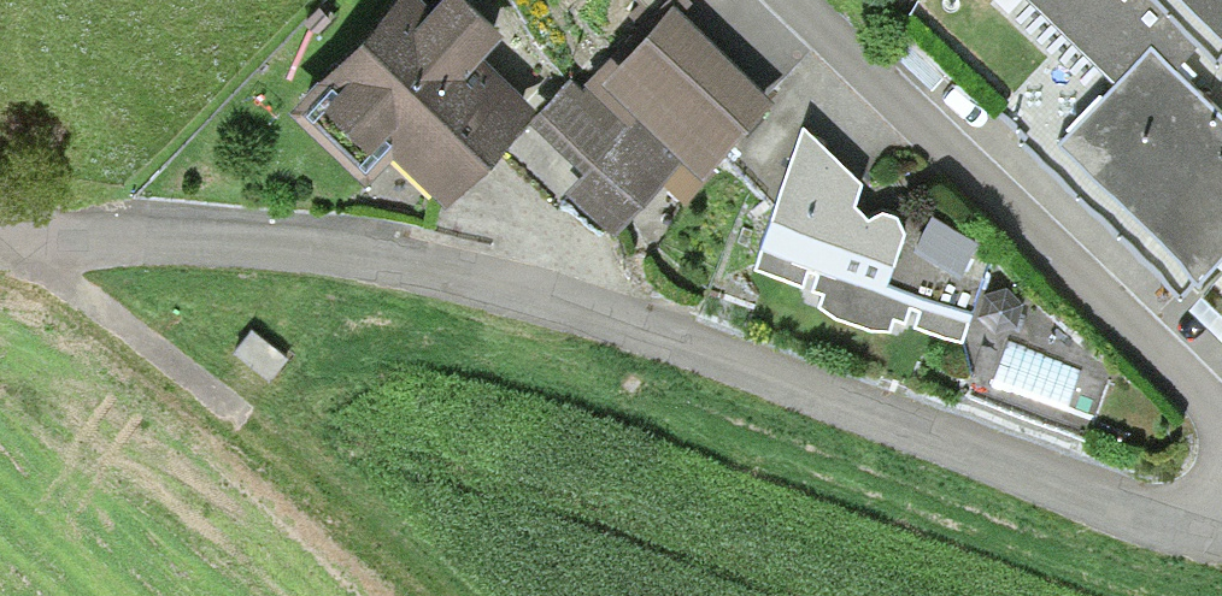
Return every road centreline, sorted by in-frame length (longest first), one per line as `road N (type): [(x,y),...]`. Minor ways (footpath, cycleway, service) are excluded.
road 1 (residential): [(0,241),(289,244),(428,262),(1221,537)]
road 2 (residential): [(1221,432),(1204,395),(793,0)]
road 3 (track): [(425,595),(232,411),(52,277),(43,239)]

